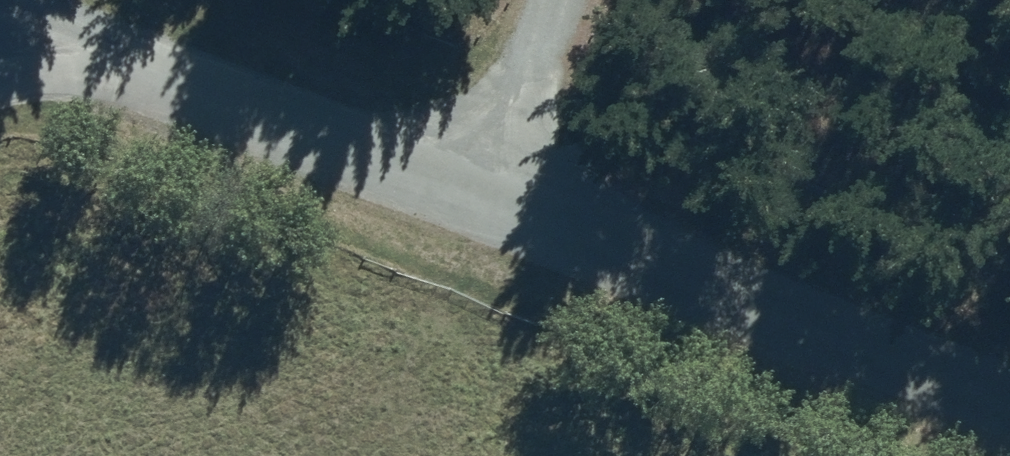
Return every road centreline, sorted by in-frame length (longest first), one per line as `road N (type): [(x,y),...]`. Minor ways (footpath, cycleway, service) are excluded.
road 1 (unclassified): [(1009,419),(486,214)]
road 2 (unclassified): [(486,214),(125,69)]
road 3 (unclassified): [(486,214),(557,0)]
road 4 (unclassified): [(125,69),(0,21)]
road 5 (unclassified): [(0,75),(125,69)]

